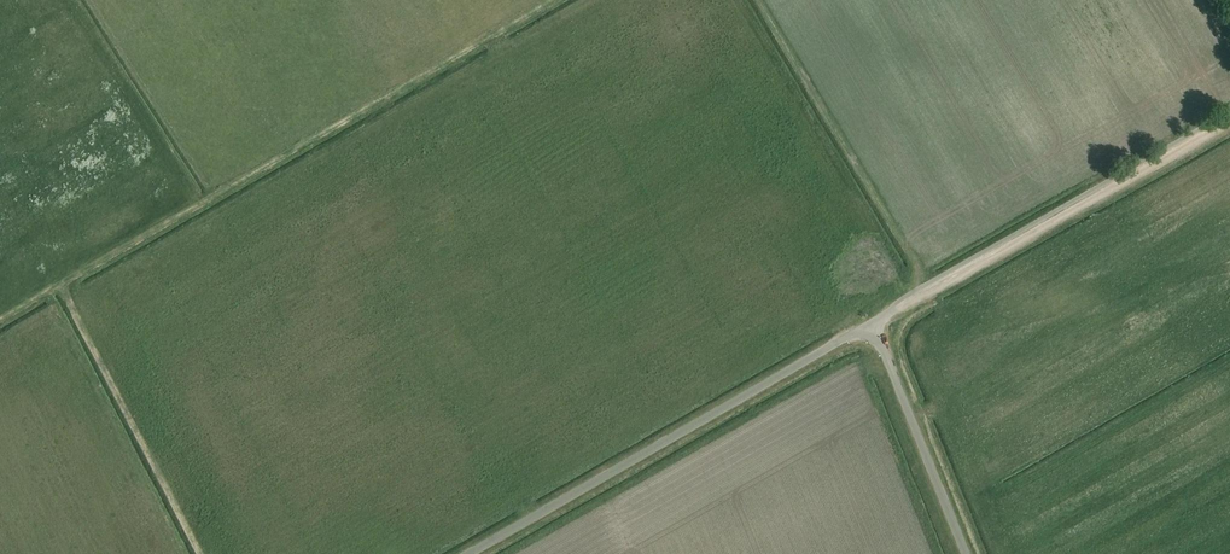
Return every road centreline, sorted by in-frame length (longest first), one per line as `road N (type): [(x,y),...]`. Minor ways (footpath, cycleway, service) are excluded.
road 1 (unclassified): [(966,553),(884,352),(858,335),(469,553)]
road 2 (track): [(0,320),(552,0)]
road 3 (track): [(1229,123),(865,336)]

